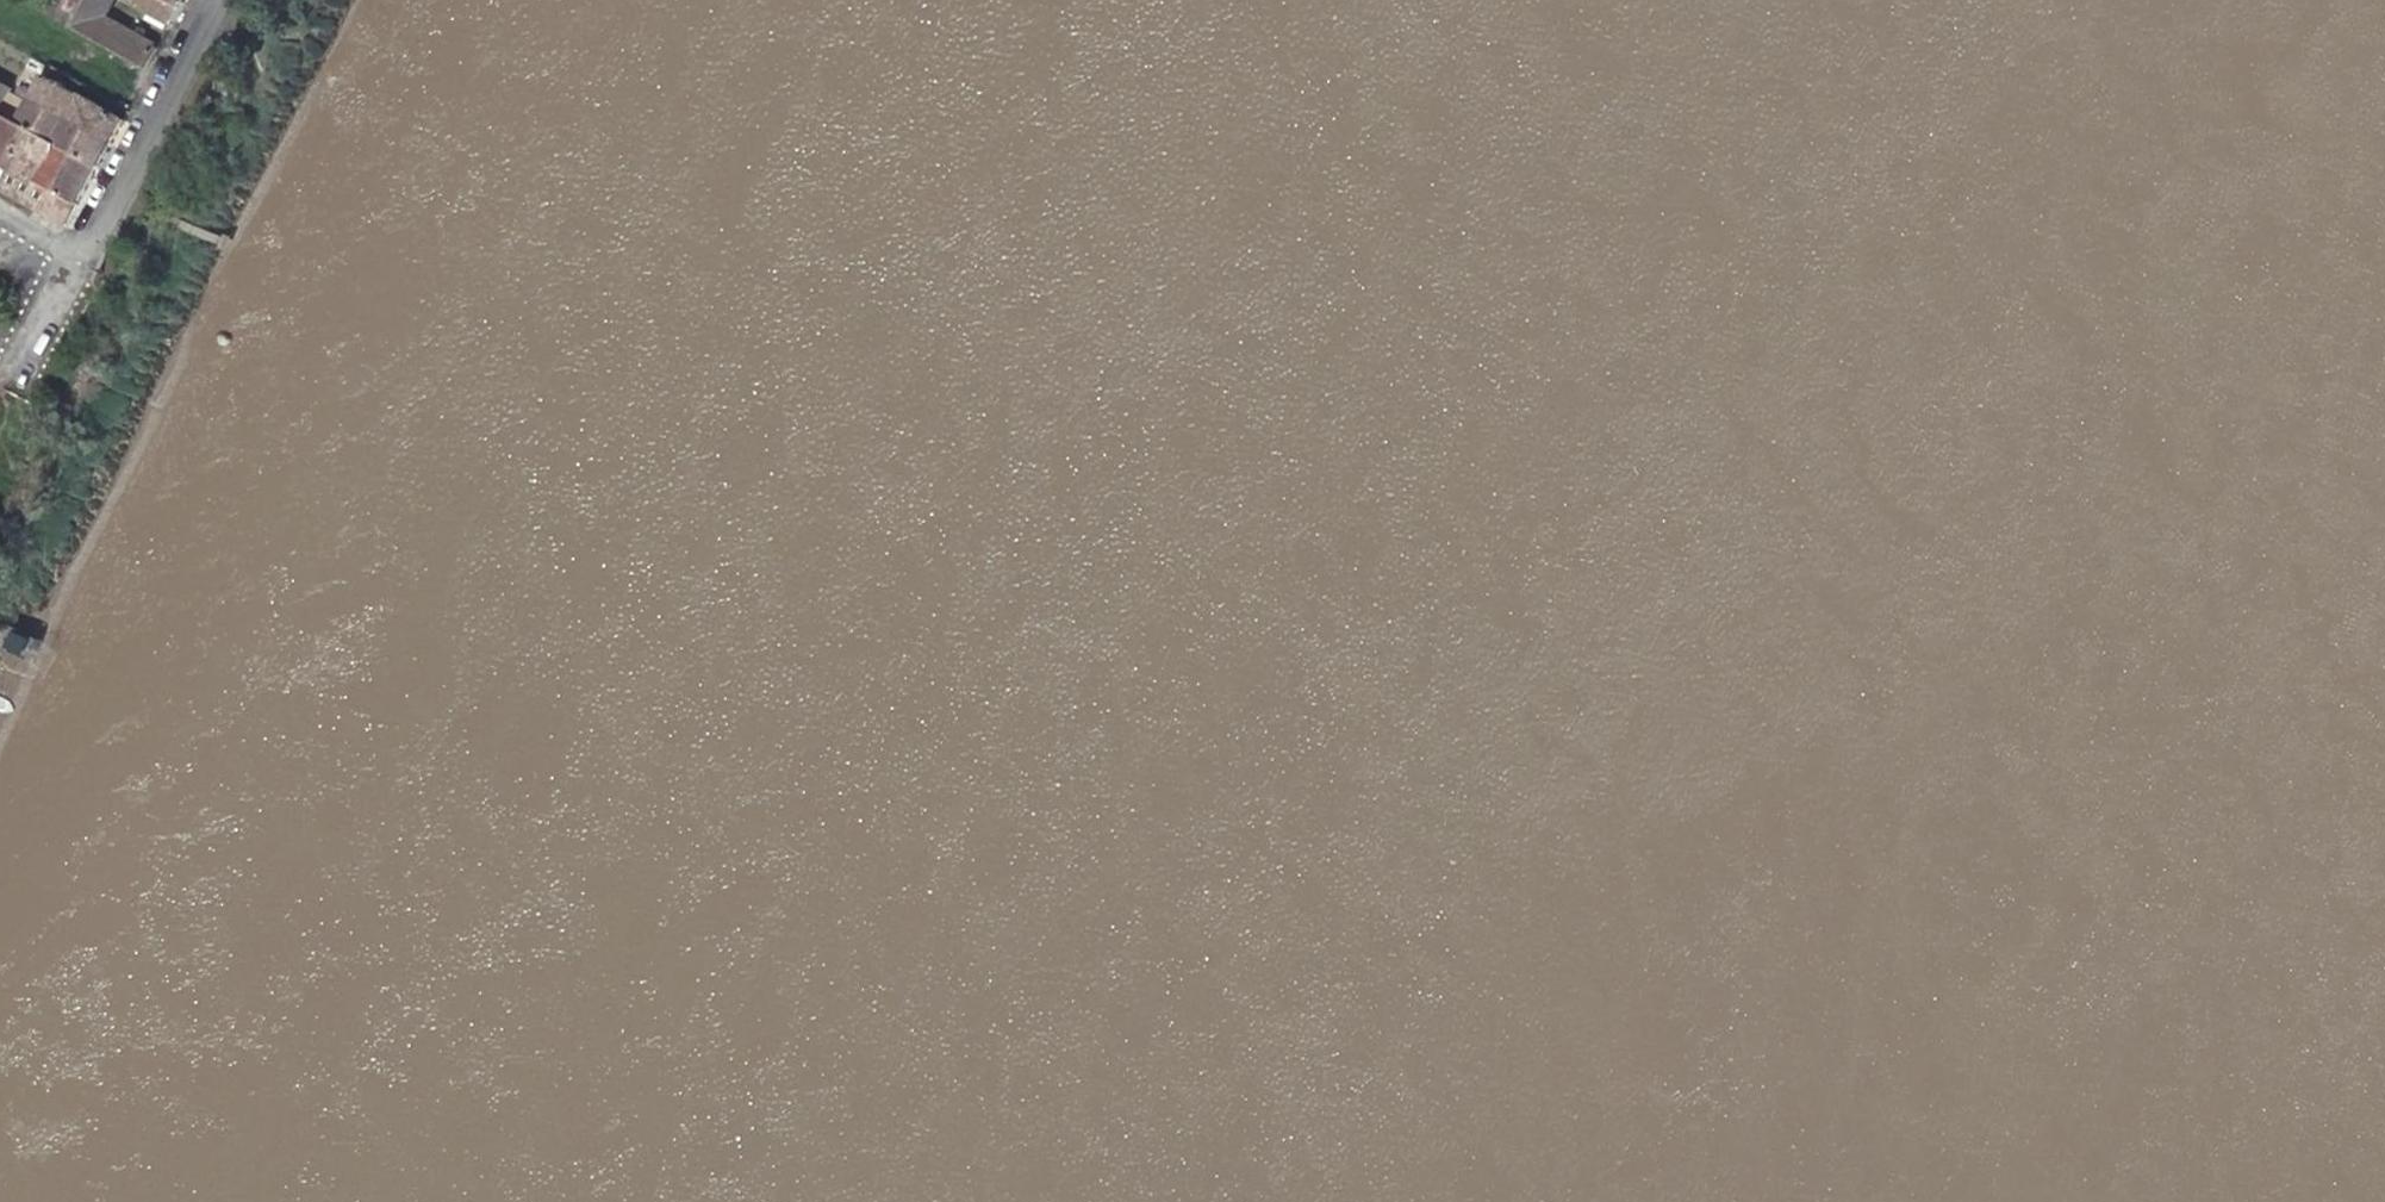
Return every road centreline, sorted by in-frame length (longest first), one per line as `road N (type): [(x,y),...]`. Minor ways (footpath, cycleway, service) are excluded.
road 1 (unclassified): [(37,351),(223,0)]

